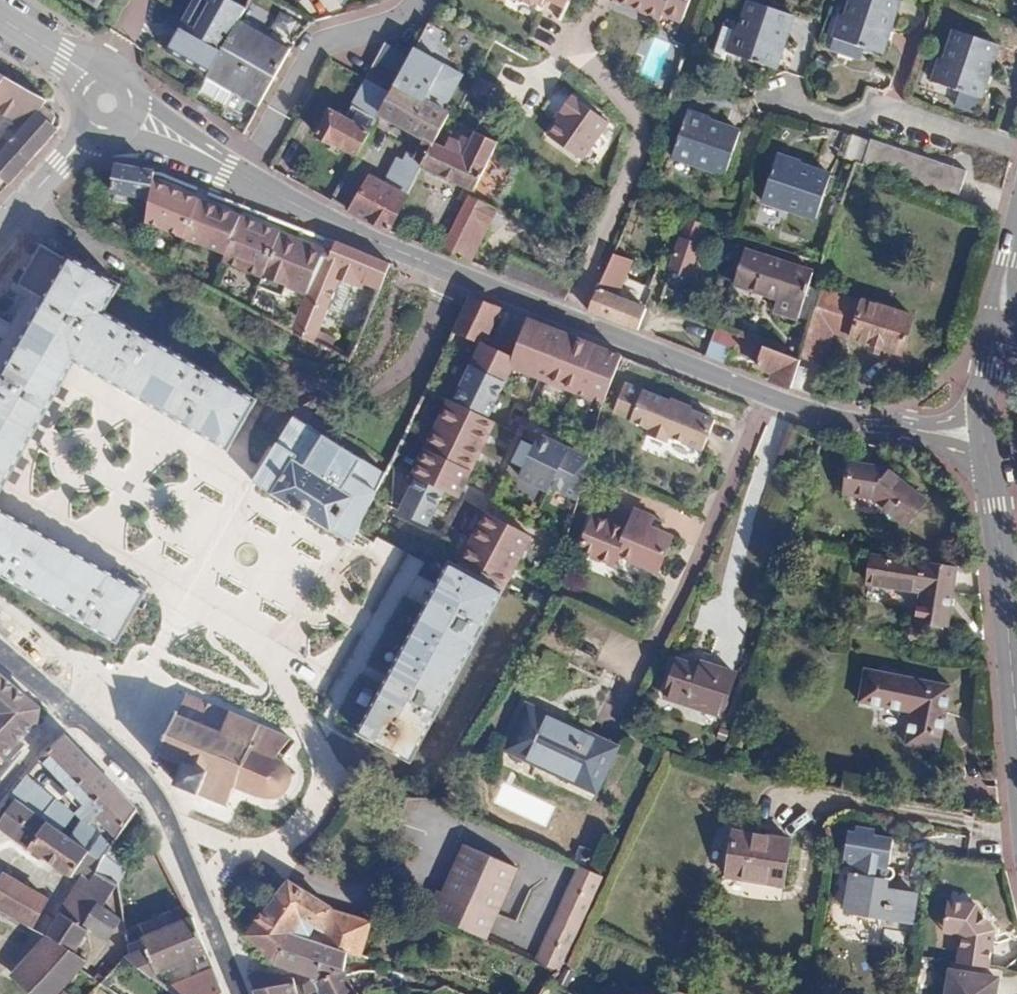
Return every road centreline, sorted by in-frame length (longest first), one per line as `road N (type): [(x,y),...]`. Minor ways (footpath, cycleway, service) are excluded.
road 1 (residential): [(453,272),(820,420),(982,422)]
road 2 (residential): [(241,993),(200,888),(149,789),(68,703)]
road 3 (residential): [(1016,699),(982,422)]
road 4 (residential): [(412,0),(381,25),(320,43),(242,176)]
road 5 (residential): [(453,272),(242,176)]
road 6 (residential): [(0,235),(88,129)]
road 7 (residential): [(242,176),(132,121)]

